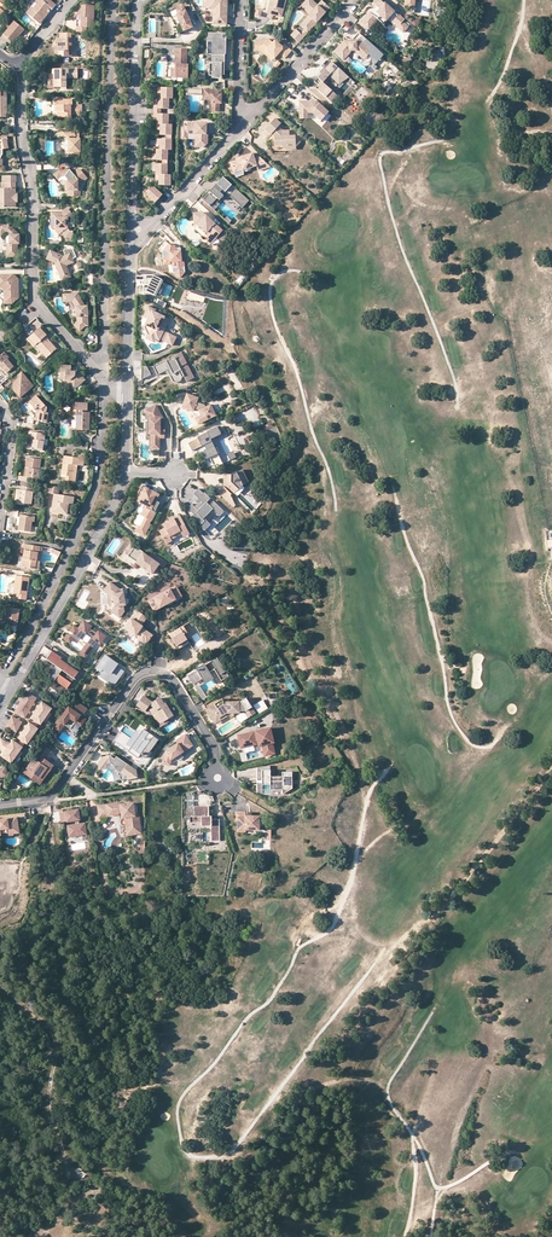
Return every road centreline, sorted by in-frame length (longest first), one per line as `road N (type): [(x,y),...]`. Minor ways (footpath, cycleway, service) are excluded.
road 1 (track): [(387,770),(370,791),(355,875),(330,929),(300,948),(270,1001),(248,1016),(183,1096),(181,1138),(191,1156),(233,1149),(386,949),(439,913),(551,765)]
road 2 (residential): [(0,805),(47,799),(148,671),(174,682),(216,752),(217,777)]
road 3 (track): [(334,539),(330,478),(274,317),(271,287),(296,269),(338,282)]
road 4 (track): [(457,406),(380,159),(440,140)]
road 5 (track): [(397,502),(424,578),(451,713),(471,743),(492,746)]
road 6 (residential): [(9,693),(124,472)]
road 7 (track): [(406,1236),(414,1136),(389,1087),(436,1006)]
road 8 (residential): [(36,306),(20,70)]
road 9 (residential): [(131,222),(139,0)]
road 10 (residential): [(238,129),(354,0)]
road 11 (residential): [(127,394),(130,245)]
road 12 (residential): [(238,129),(240,0)]
road 13 (residential): [(127,394),(103,380),(36,306)]
road 14 (track): [(507,1152),(439,1189),(431,1236)]
road 15 (residential): [(158,219),(238,129)]

